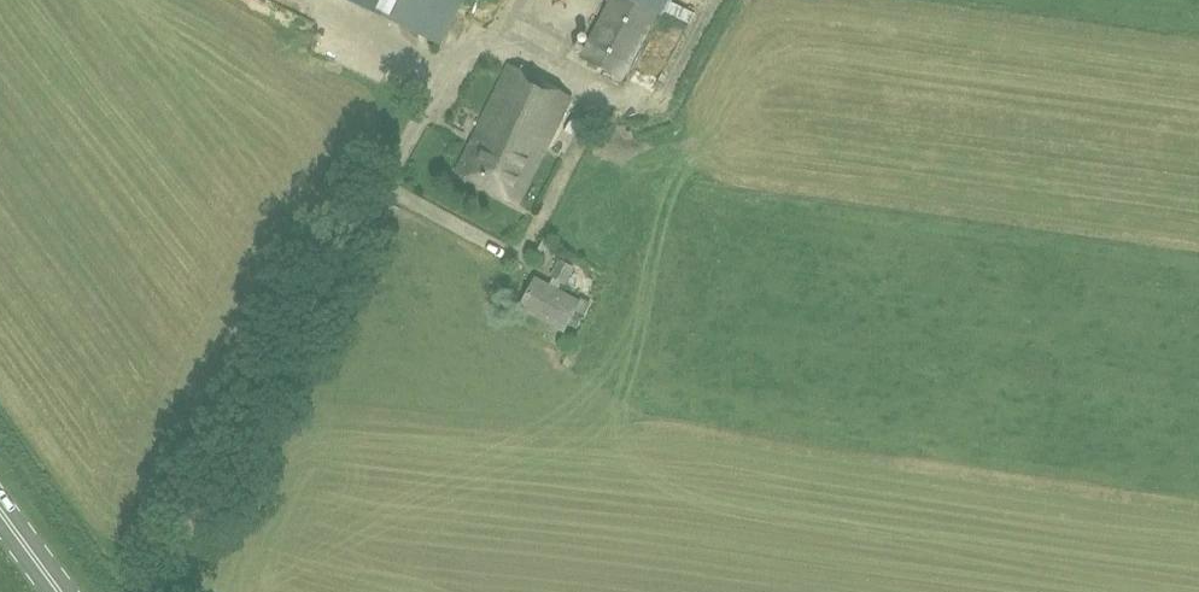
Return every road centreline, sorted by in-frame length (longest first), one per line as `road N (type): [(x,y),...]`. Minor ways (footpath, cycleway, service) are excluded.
road 1 (unclassified): [(157,591),(393,125)]

